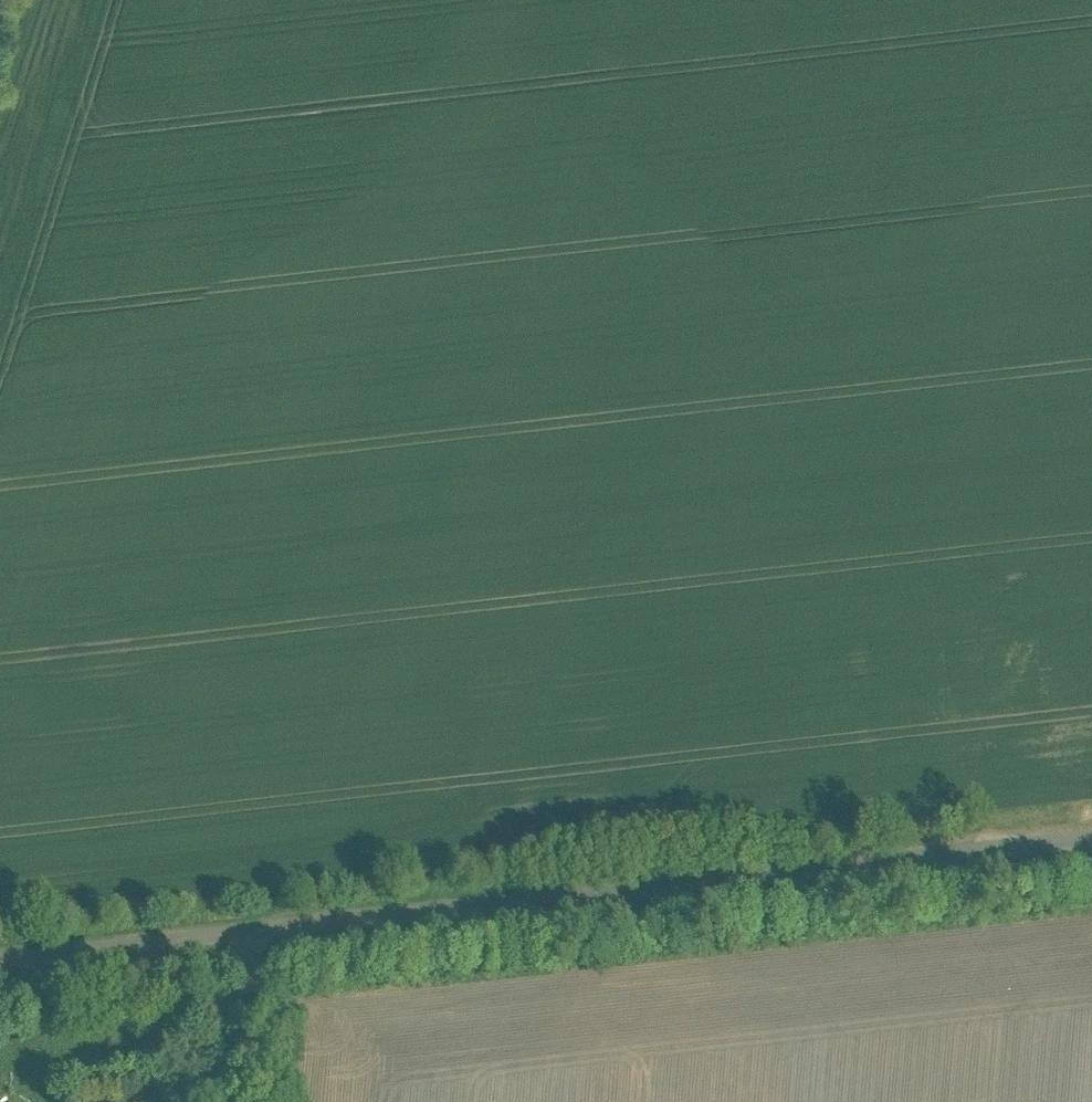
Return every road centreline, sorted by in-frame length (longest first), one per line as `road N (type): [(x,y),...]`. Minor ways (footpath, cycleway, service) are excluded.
road 1 (unclassified): [(0,970),(1091,844)]

